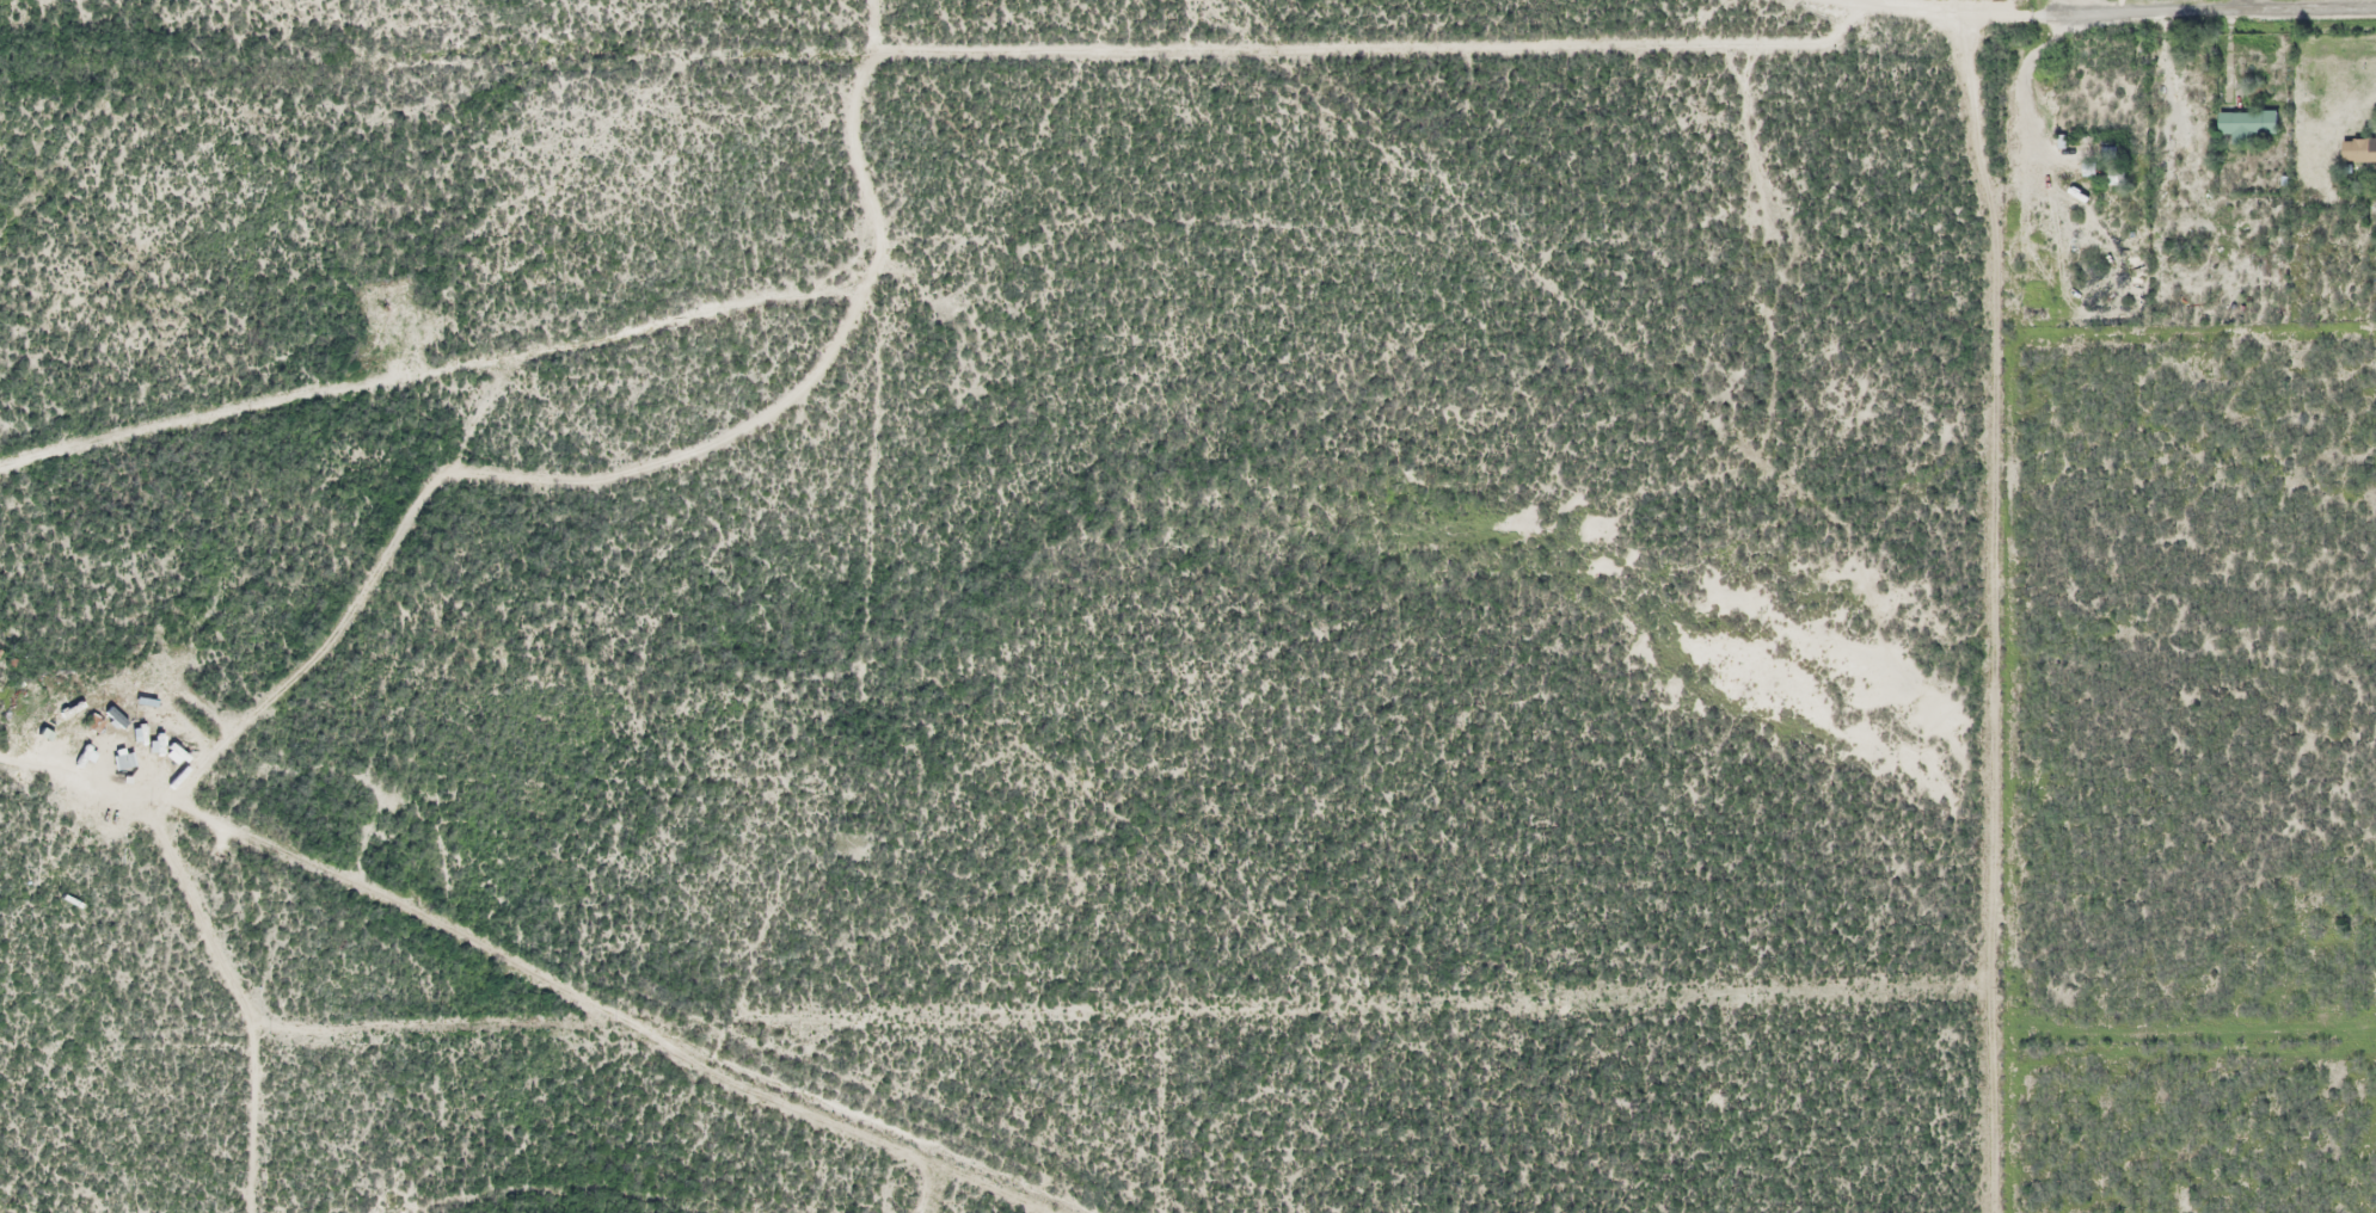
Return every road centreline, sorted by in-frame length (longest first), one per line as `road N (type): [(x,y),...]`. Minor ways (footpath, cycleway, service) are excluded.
road 1 (residential): [(2375,6),(2032,16)]

